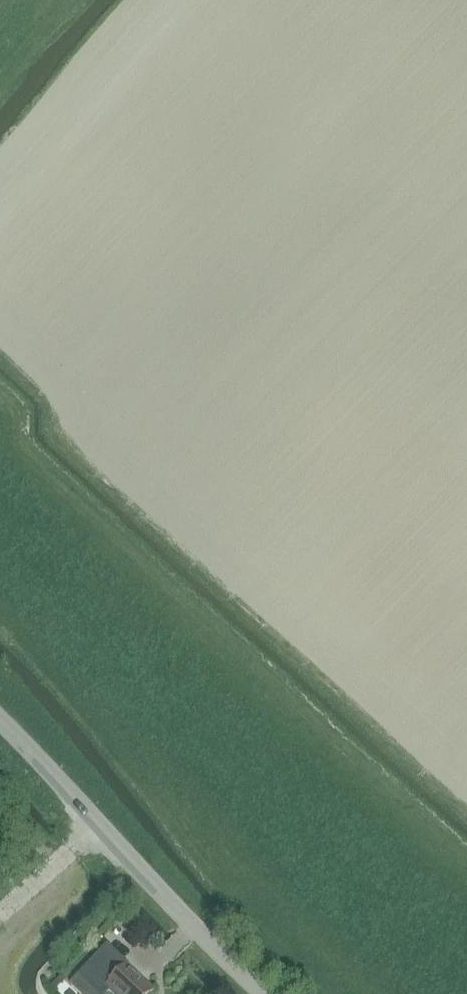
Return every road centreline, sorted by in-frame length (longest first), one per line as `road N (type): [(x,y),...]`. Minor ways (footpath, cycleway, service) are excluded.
road 1 (unclassified): [(267,993),(0,724)]

